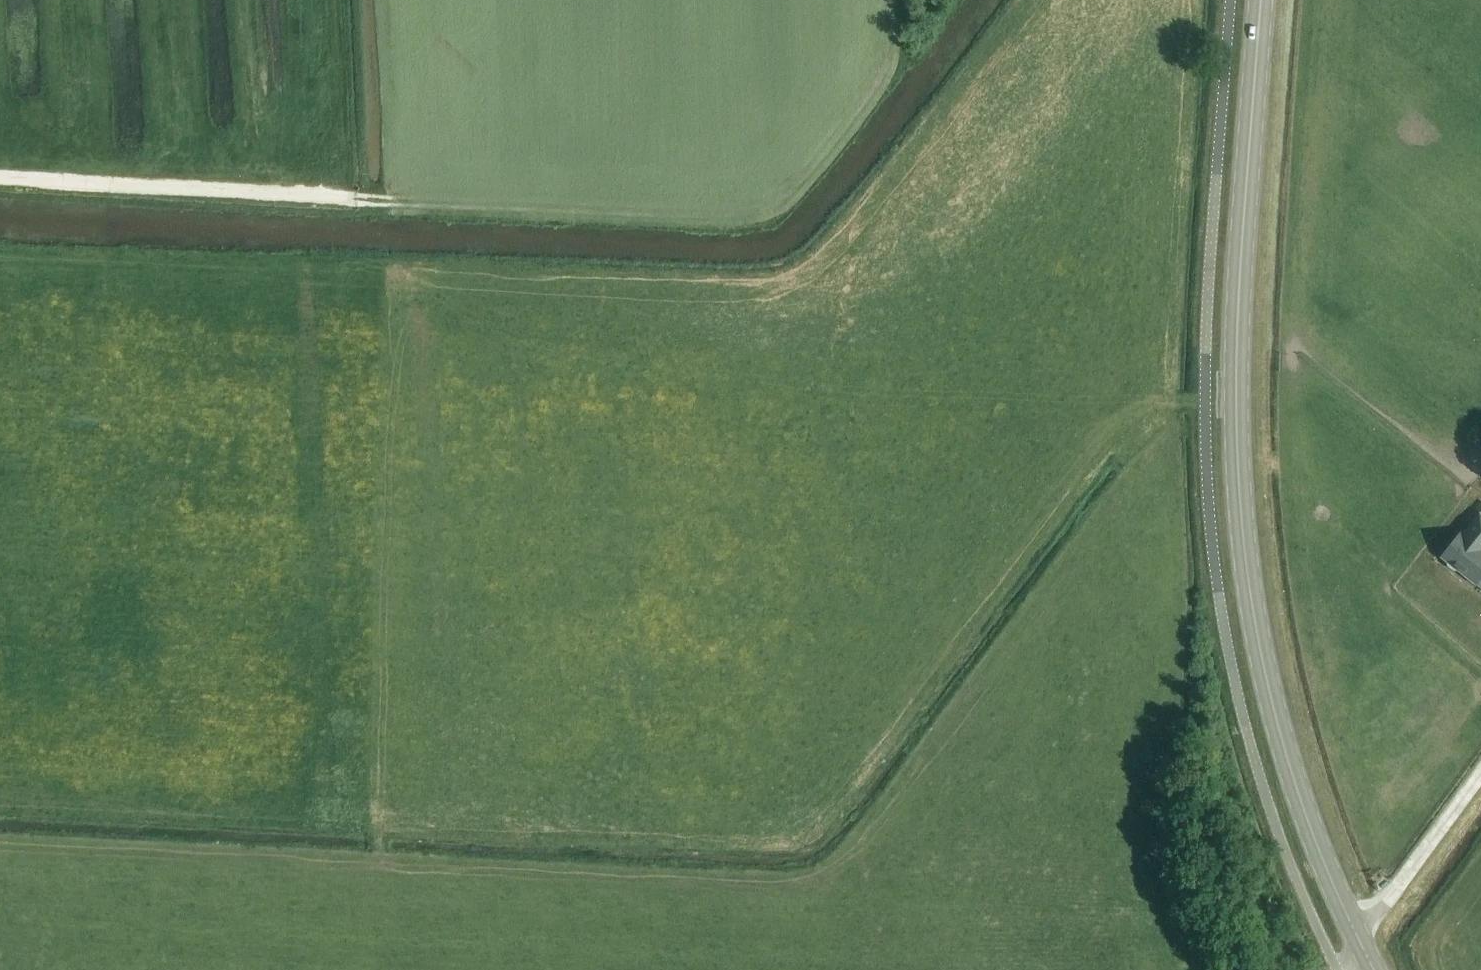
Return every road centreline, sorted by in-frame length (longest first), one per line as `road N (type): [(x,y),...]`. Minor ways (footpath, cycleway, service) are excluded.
road 1 (secondary): [(1354,941),(1282,737),(1250,586),(1238,466),(1236,369),(1262,0)]

